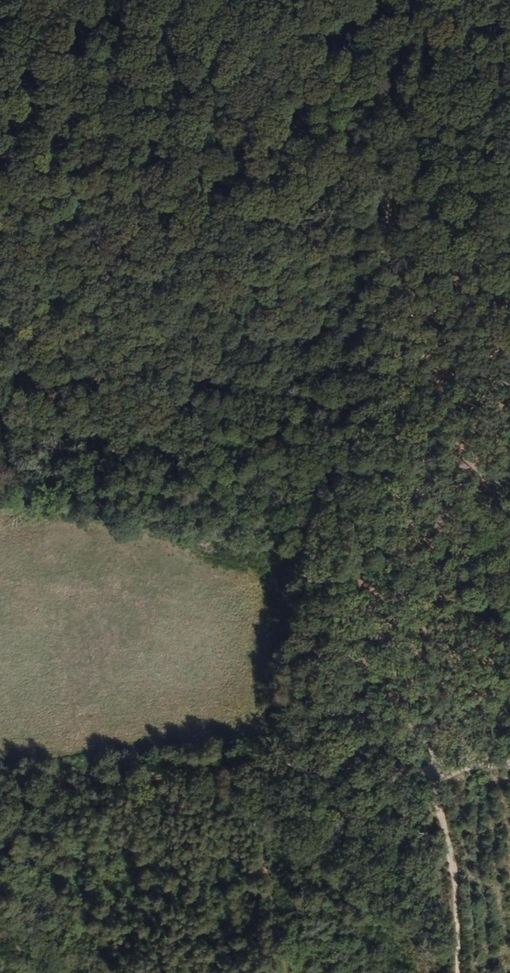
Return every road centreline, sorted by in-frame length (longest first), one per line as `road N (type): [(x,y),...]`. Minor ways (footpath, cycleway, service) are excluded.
road 1 (track): [(387,160),(380,251),(420,384),(425,450),(410,525),(380,581),(379,609),(423,731),(428,775)]
road 2 (track): [(428,775),(255,773),(0,790)]
road 3 (track): [(387,160),(278,172),(0,161)]
road 4 (track): [(428,775),(450,825),(461,972)]
road 5 (track): [(415,0),(387,160)]
road 6 (track): [(387,160),(509,176)]

